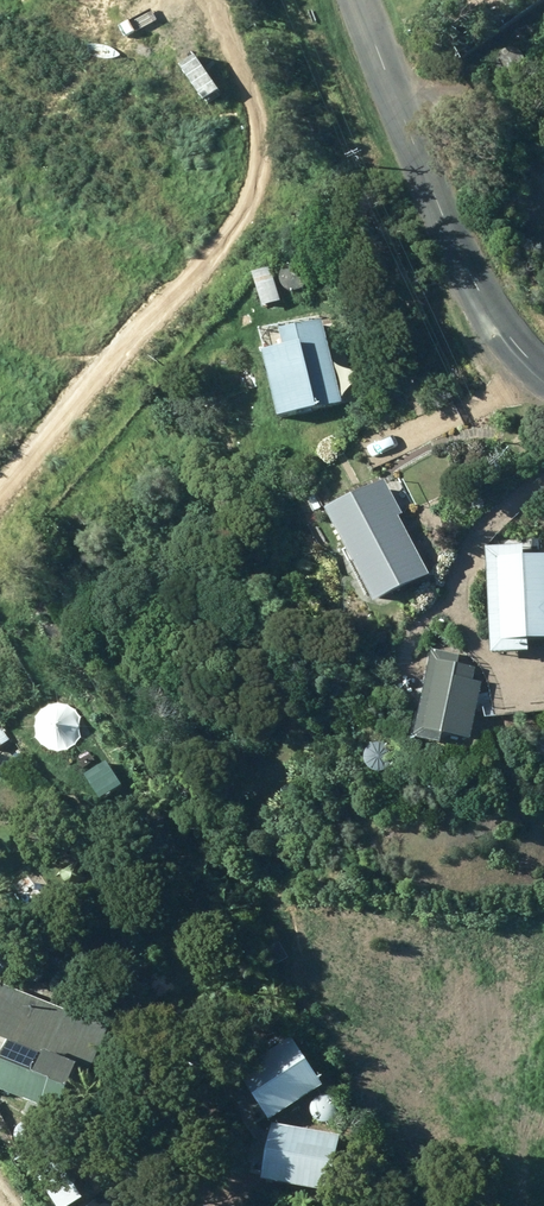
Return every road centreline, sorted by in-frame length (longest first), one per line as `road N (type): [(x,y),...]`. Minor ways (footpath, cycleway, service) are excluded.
road 1 (tertiary): [(357,0),(463,263),(543,371)]

